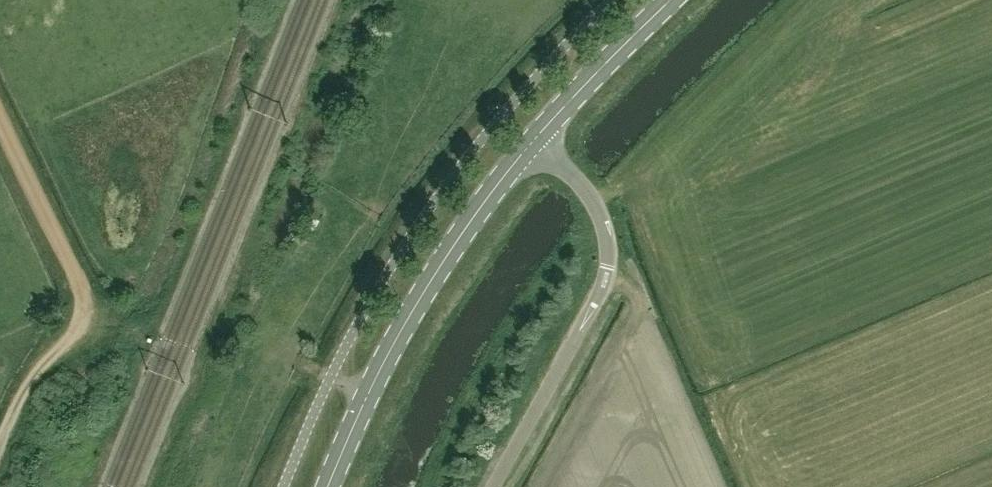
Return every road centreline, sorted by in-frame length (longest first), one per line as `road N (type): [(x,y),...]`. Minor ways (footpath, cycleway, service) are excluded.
road 1 (secondary): [(326,486),(415,308),(479,210),(544,138)]
road 2 (unclassified): [(495,486),(595,304),(607,256),(596,206),(544,138)]
road 3 (track): [(77,325),(76,277),(0,130)]
road 4 (secondary): [(544,138),(675,0)]
road 5 (unclassified): [(0,442),(31,378),(77,325)]

